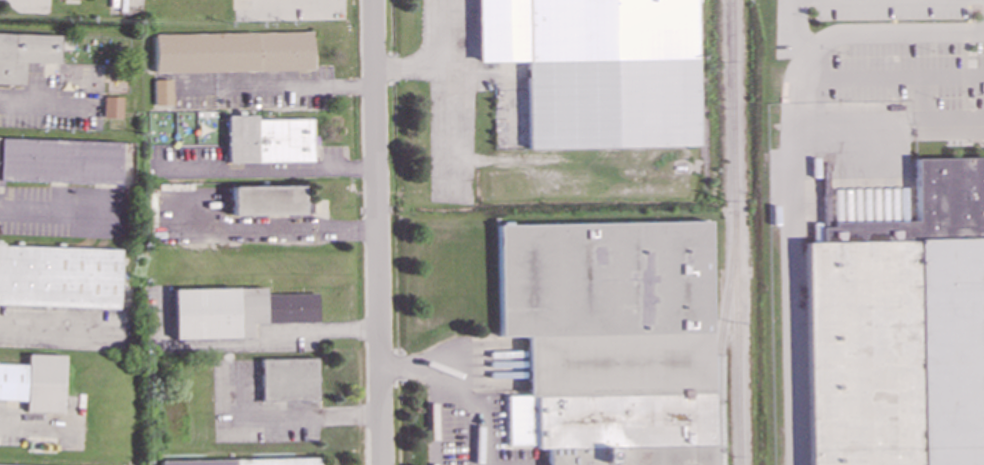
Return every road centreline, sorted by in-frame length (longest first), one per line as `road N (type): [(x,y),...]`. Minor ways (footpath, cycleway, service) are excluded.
road 1 (residential): [(374,0),(382,464)]

